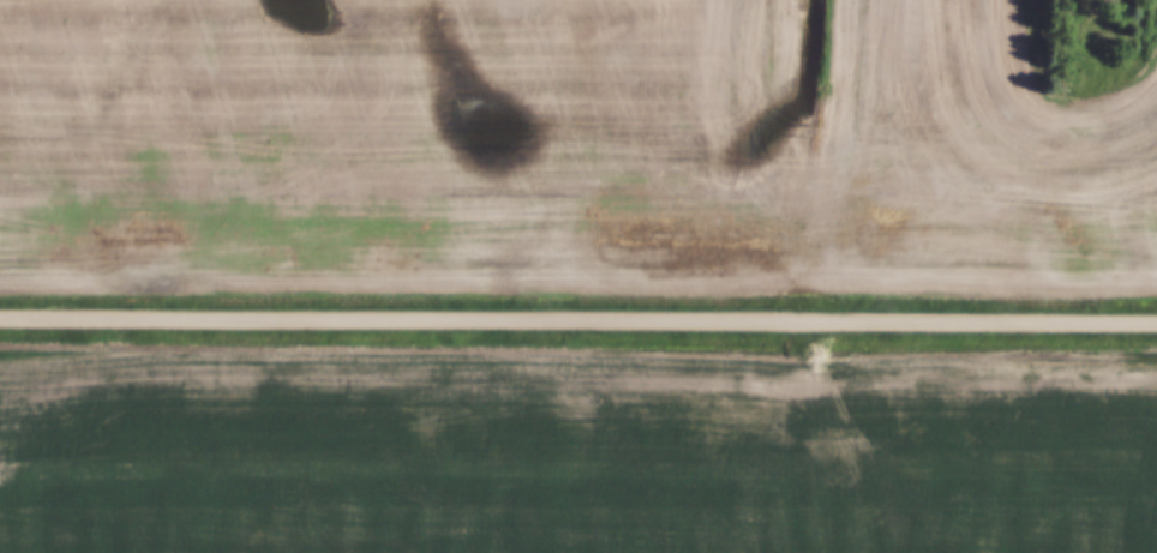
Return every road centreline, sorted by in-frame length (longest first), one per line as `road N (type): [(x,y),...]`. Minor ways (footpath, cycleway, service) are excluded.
road 1 (residential): [(1156,326),(0,320)]

